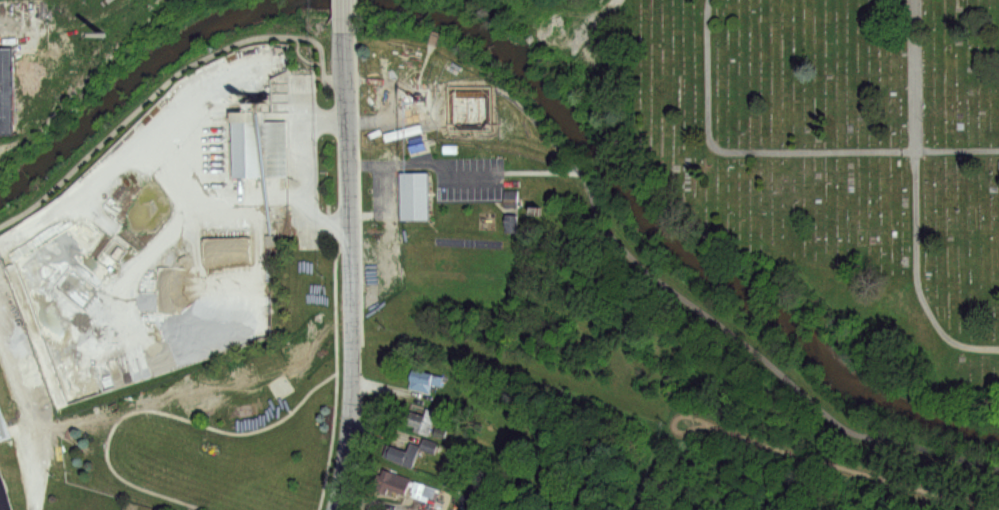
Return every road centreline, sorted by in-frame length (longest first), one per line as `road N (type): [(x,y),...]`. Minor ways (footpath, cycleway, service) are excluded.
road 1 (residential): [(337,509),(352,384),(345,17)]

